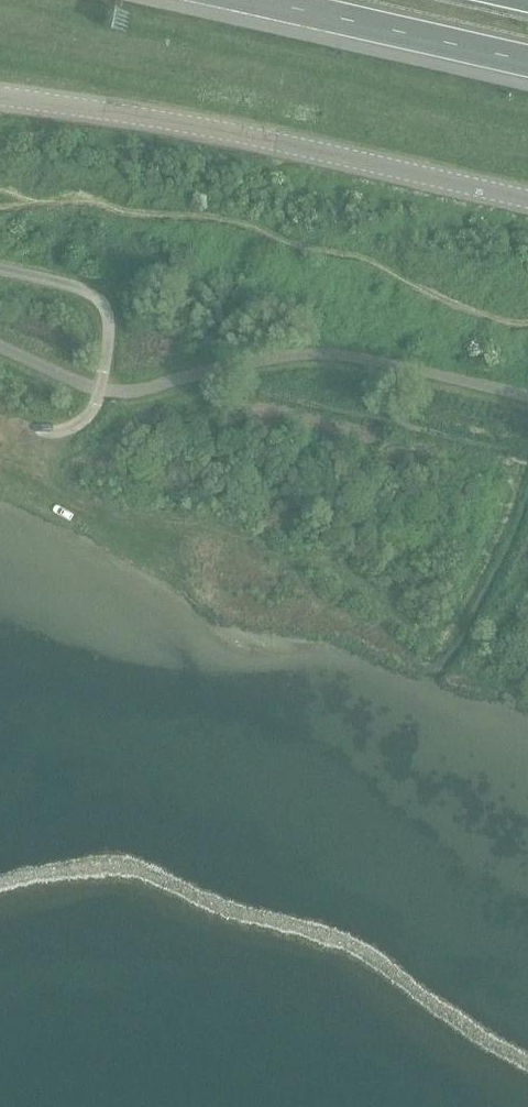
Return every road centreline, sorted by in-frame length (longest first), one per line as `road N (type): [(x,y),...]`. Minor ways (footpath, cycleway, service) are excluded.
road 1 (unclassified): [(527,202),(268,140),(0,97)]
road 2 (trunk): [(259,0),(517,58)]

